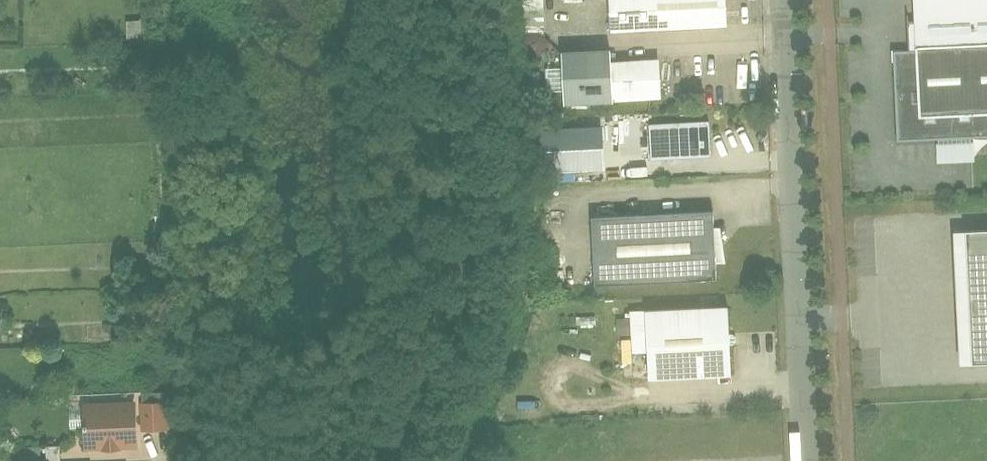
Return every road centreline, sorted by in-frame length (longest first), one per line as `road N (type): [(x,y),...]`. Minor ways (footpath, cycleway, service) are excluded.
road 1 (residential): [(804,460),(782,0)]

